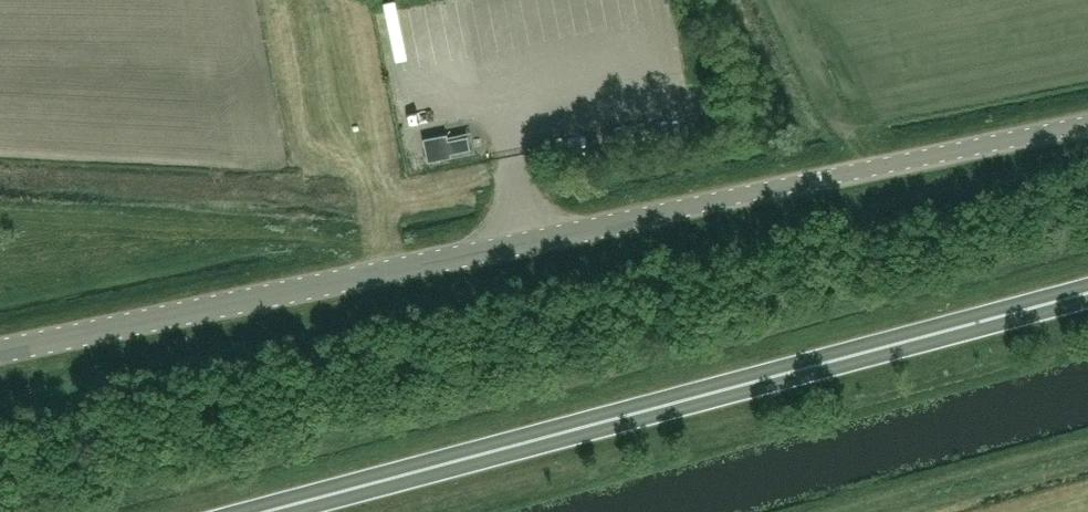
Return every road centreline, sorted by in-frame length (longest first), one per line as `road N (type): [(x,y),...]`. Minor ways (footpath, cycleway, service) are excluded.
road 1 (unclassified): [(0,349),(1087,124)]
road 2 (trunk): [(269,511),(1087,292)]

